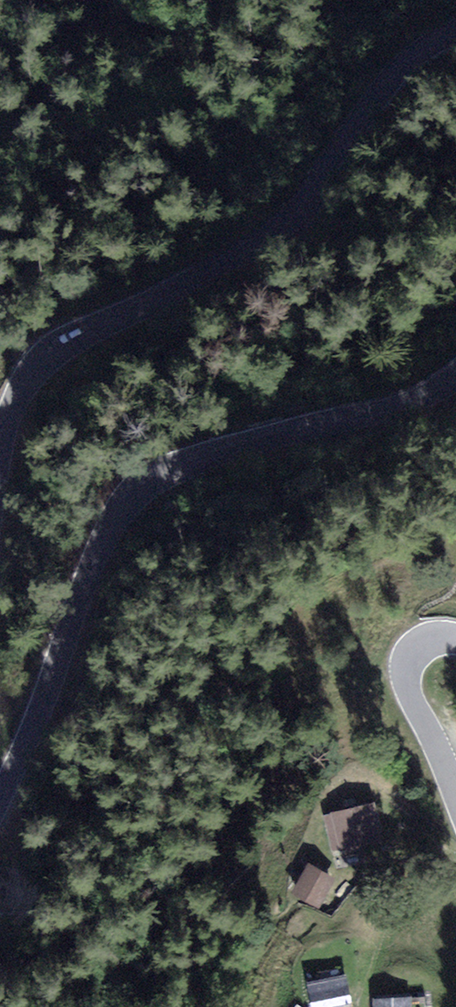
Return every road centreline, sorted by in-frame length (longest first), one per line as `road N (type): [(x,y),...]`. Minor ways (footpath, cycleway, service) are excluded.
road 1 (tertiary): [(0,801),(93,568),(144,490),(186,464),(392,408),(455,375)]
road 2 (tertiary): [(455,29),(398,74),(283,226),(46,358),(16,401),(0,468)]
road 3 (tertiary): [(455,643),(420,649),(407,678),(455,796)]

